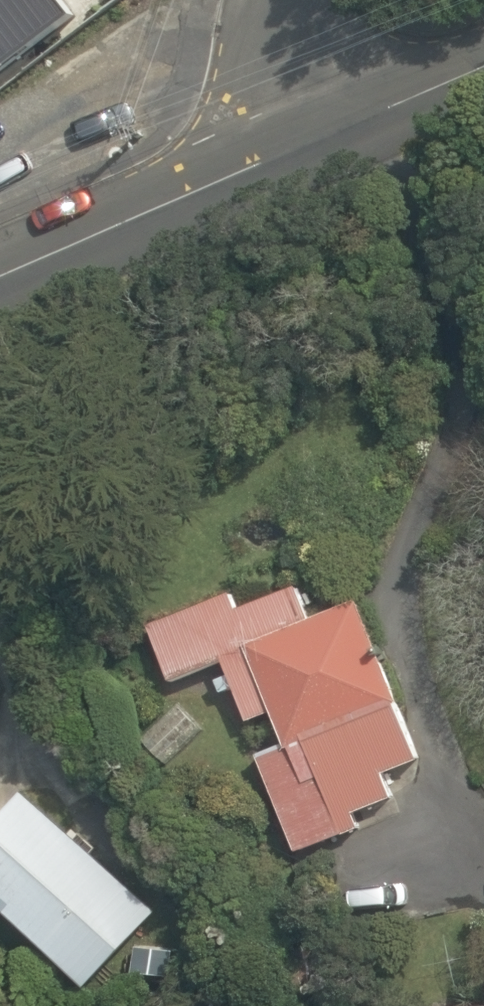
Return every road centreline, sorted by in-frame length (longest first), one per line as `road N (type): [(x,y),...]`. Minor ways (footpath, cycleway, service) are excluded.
road 1 (tertiary): [(0,279),(307,140)]
road 2 (tertiary): [(307,140),(483,68)]
road 3 (residential): [(295,0),(288,28),(294,99),(307,140)]

